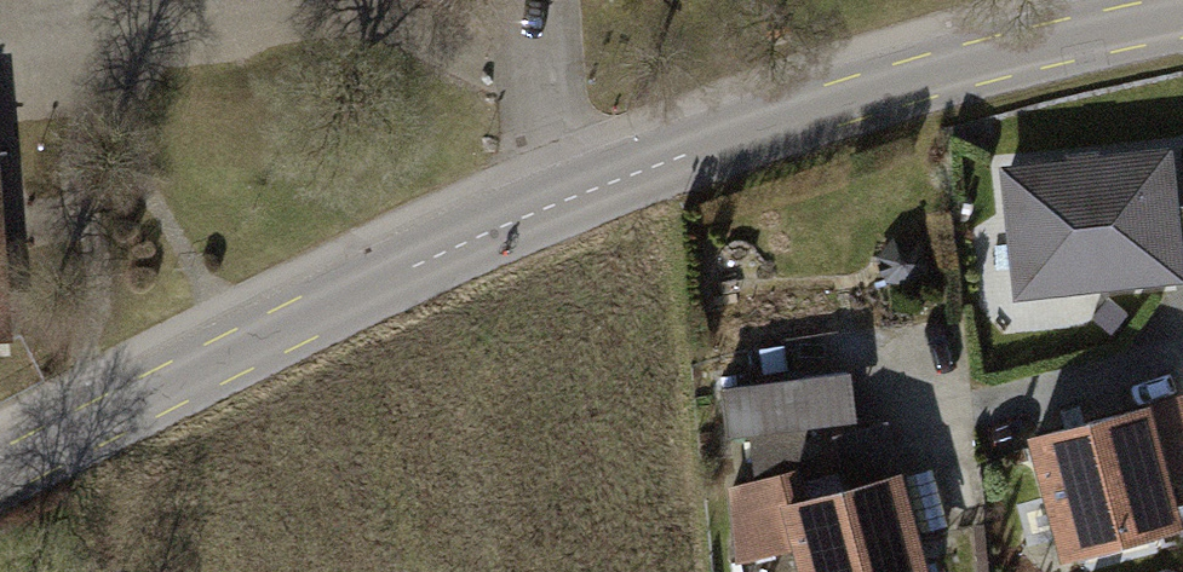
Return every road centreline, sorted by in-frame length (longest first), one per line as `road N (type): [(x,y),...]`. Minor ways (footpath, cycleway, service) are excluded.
road 1 (residential): [(1182,20),(970,64),(744,131),(572,197)]
road 2 (residential): [(572,197),(0,471)]
road 3 (unclassified): [(572,197),(553,154),(536,0)]

